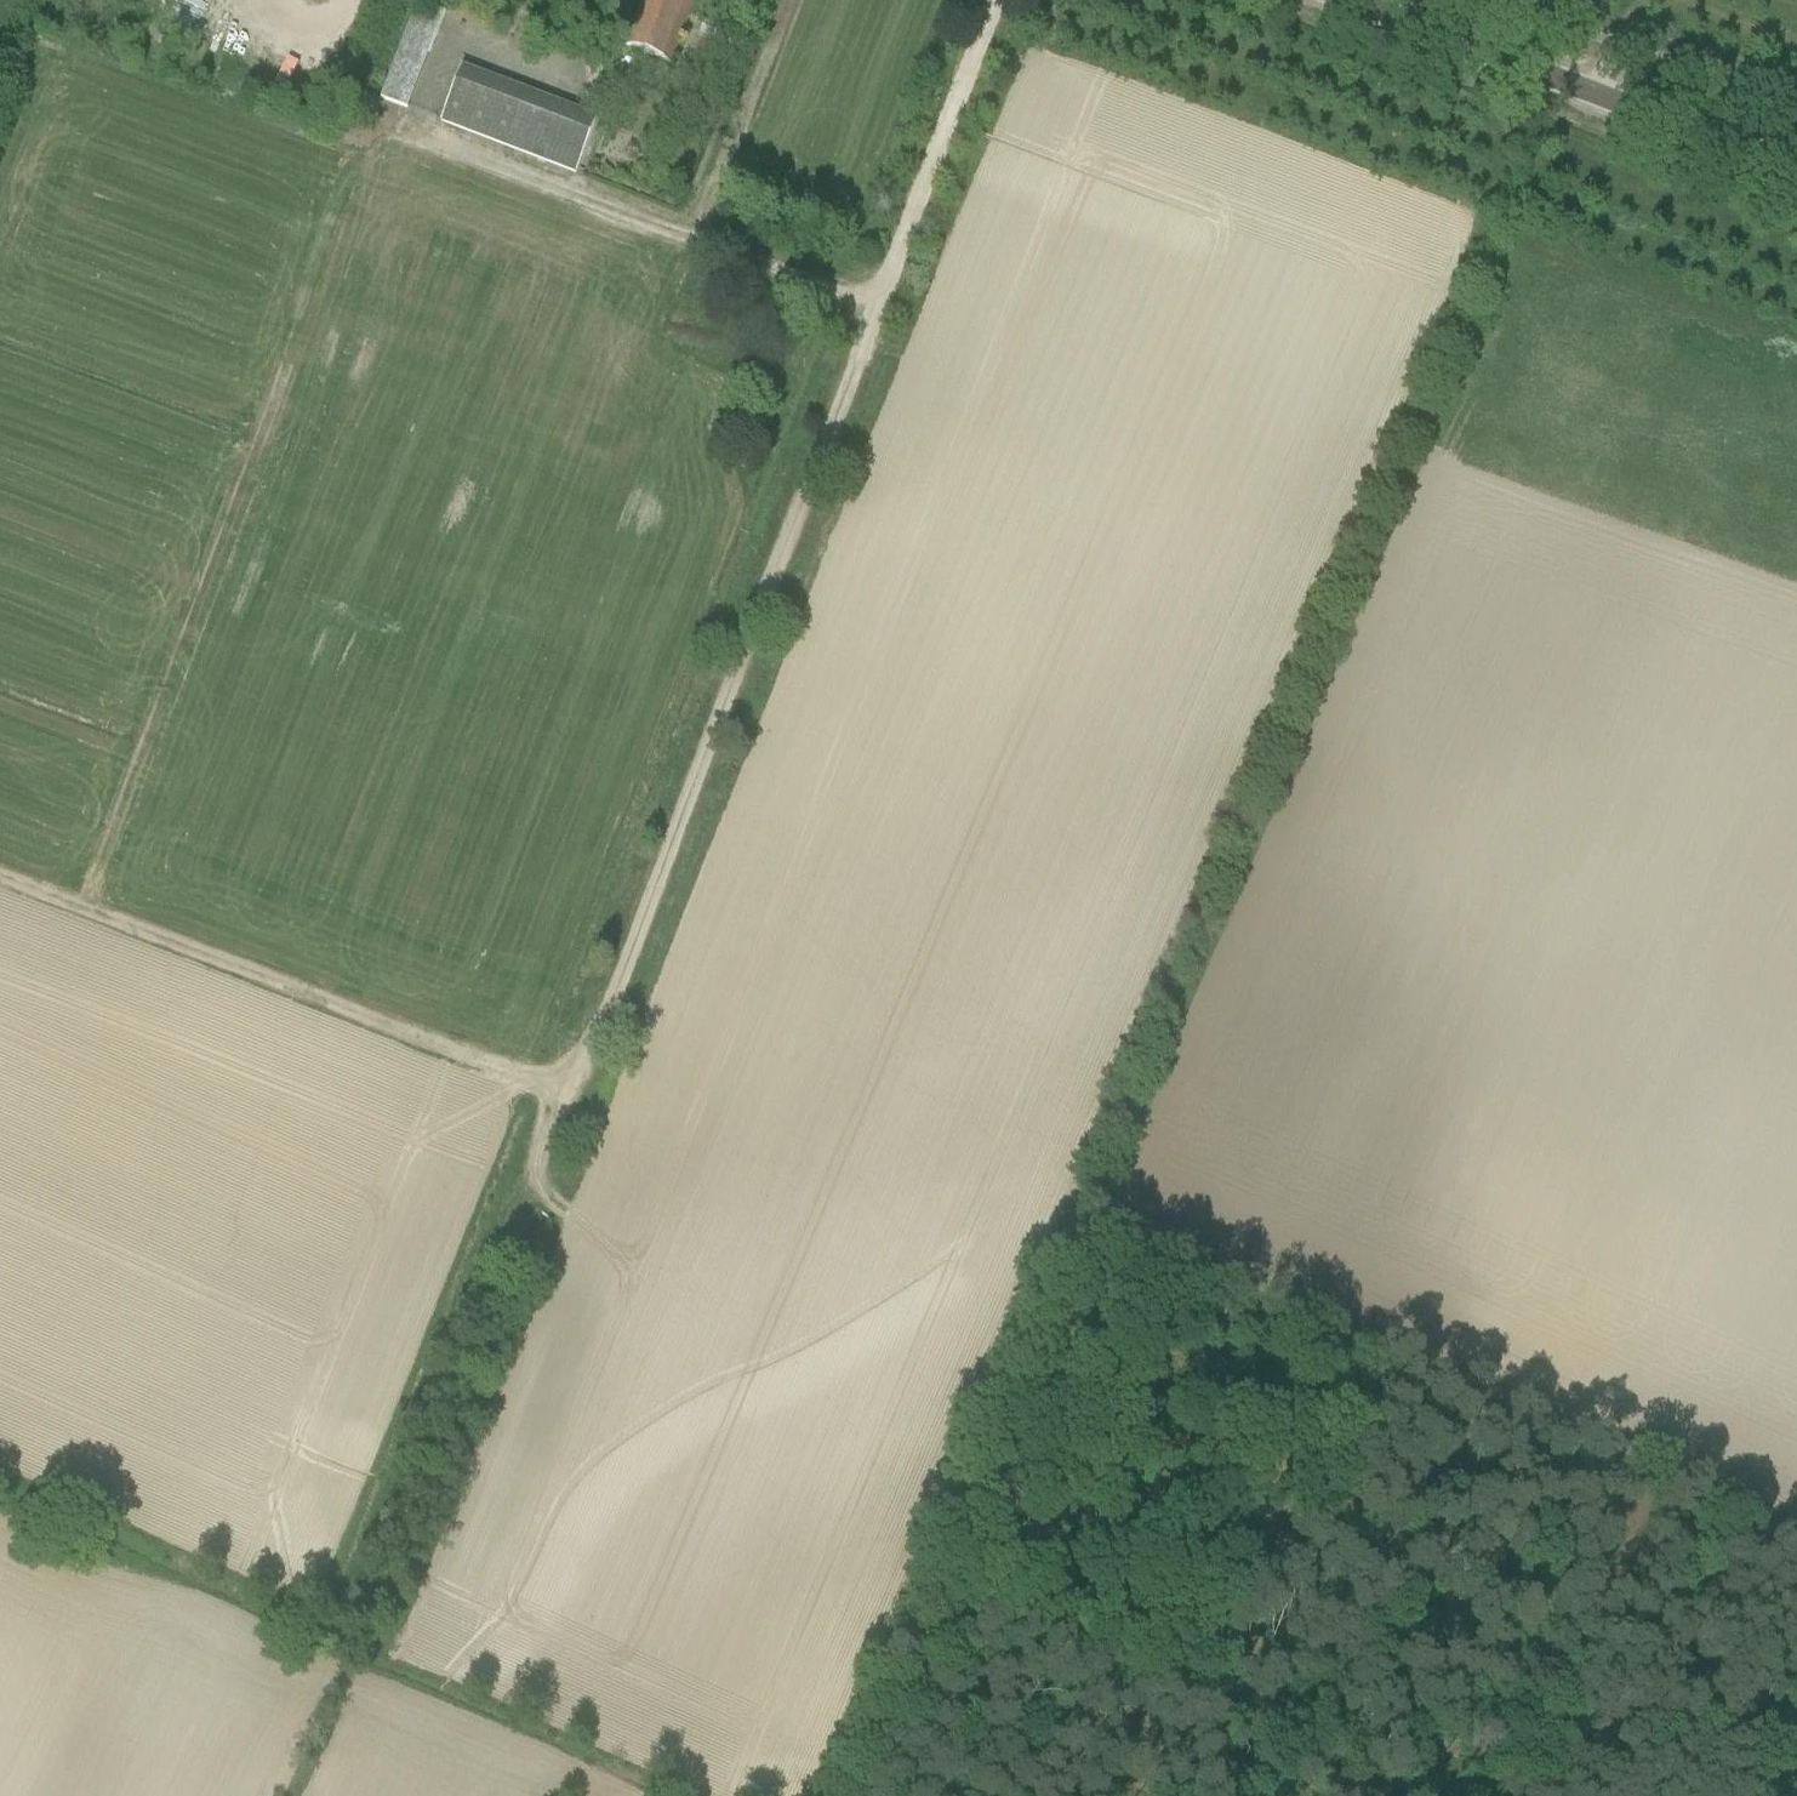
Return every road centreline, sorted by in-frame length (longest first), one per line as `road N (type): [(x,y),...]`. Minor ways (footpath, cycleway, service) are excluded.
road 1 (track): [(82,908),(297,349)]
road 2 (unclassified): [(1796,174),(1345,0)]

